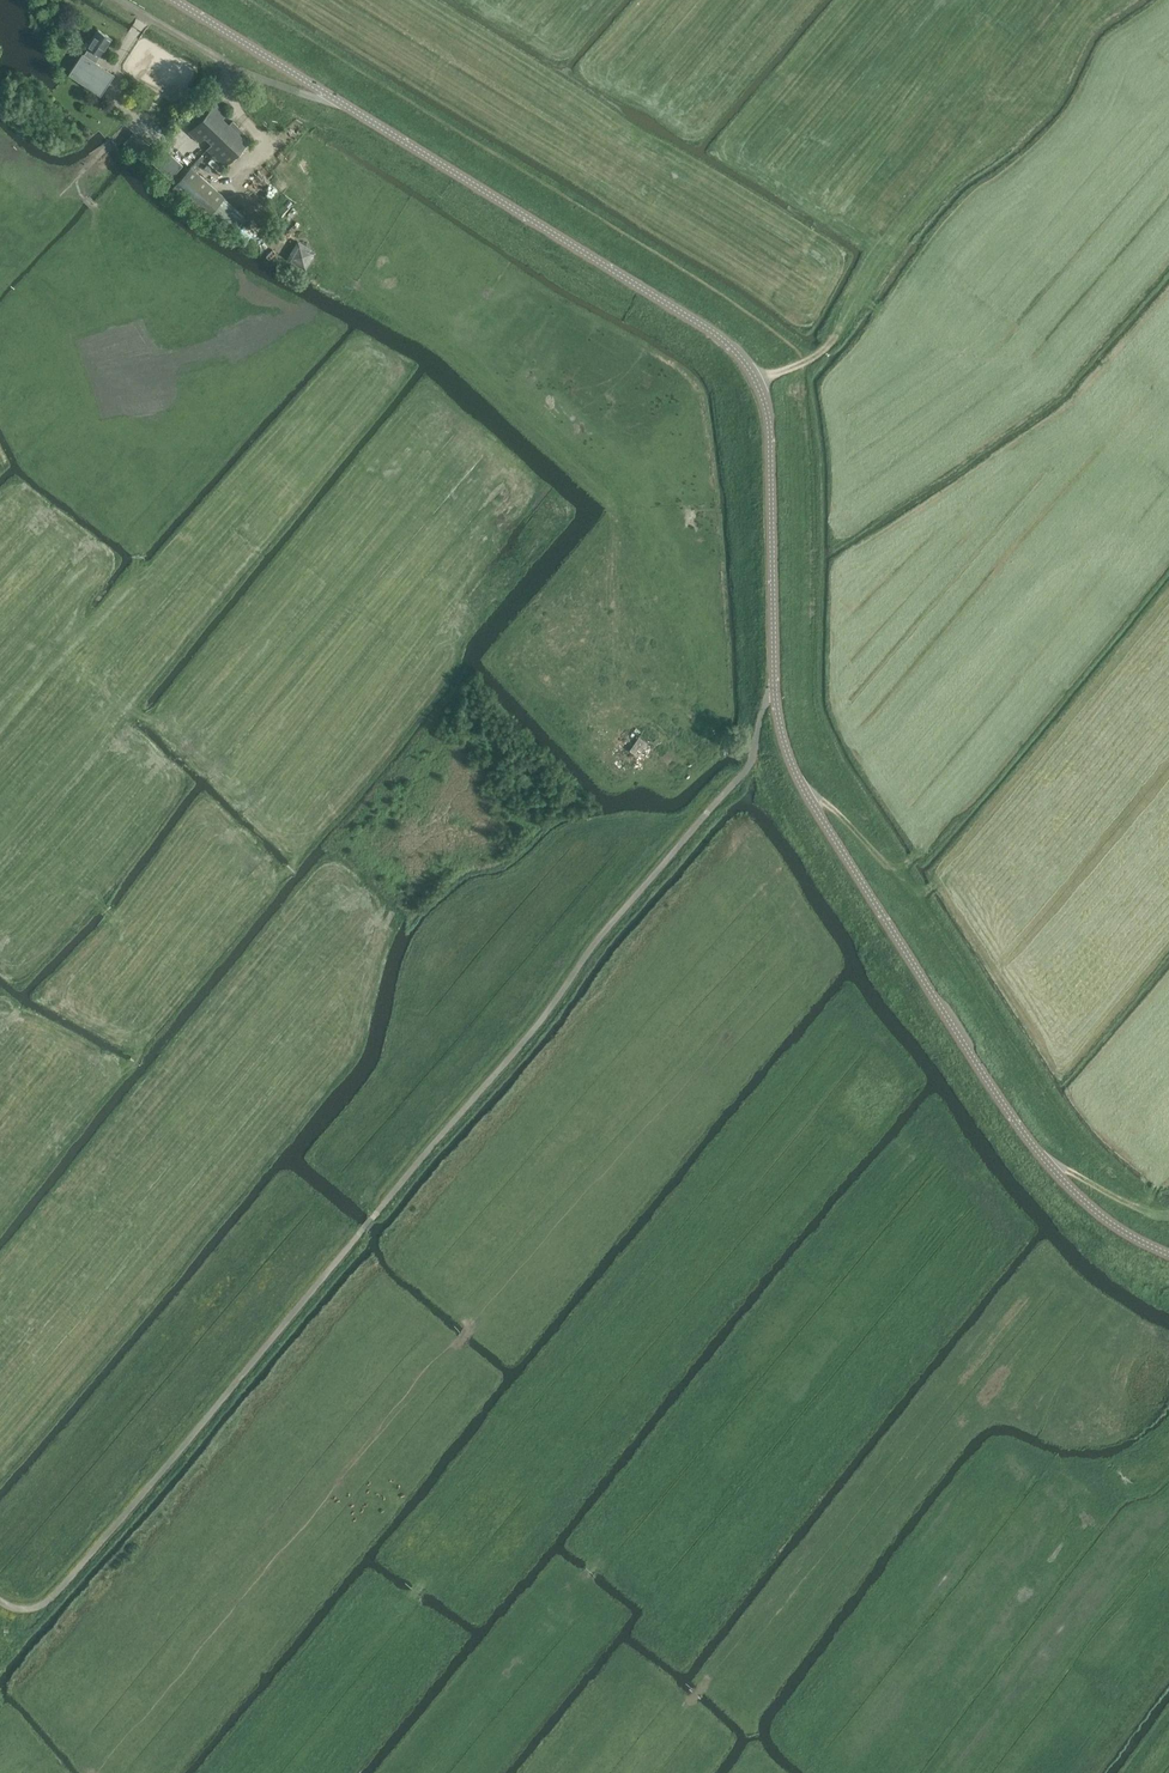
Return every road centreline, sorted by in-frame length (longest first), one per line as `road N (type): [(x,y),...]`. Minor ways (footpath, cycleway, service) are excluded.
road 1 (tertiary): [(1168,1254),(1099,1214),(1036,1149),(798,779),(775,690),(769,421),(744,361),(707,328),(175,0)]
road 2 (track): [(1165,1177),(1148,1201),(1069,1126),(920,897),(940,884)]
road 3 (track): [(861,299),(818,355),(756,381)]
road 4 (track): [(1044,1160),(1126,1204),(1168,1215)]
road 5 (track): [(895,871),(803,787)]

